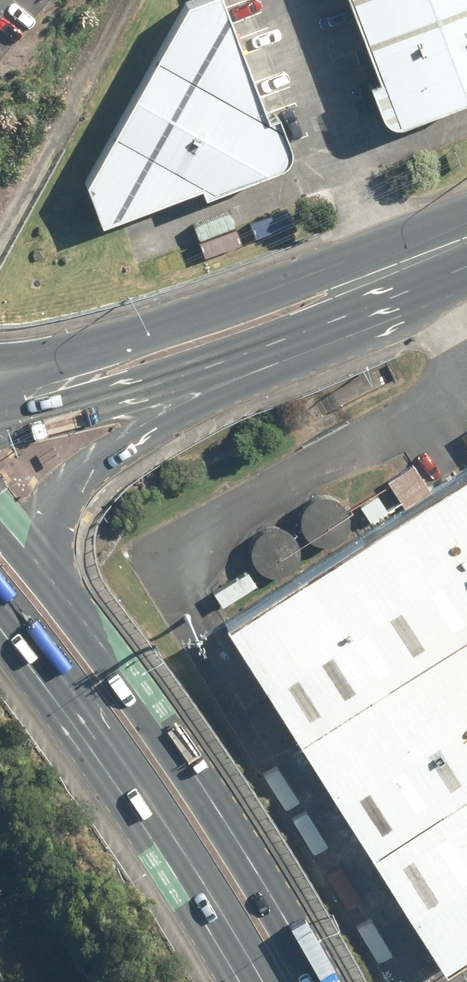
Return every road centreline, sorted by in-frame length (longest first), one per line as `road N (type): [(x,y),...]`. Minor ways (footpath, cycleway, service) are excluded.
road 1 (primary): [(42,571),(180,752),(320,981)]
road 2 (primary): [(252,981),(156,820),(0,607)]
road 3 (primary): [(222,333),(76,483),(42,571)]
road 4 (primary): [(222,333),(466,243)]
road 5 (primary): [(80,382),(222,333)]
road 6 (track): [(123,0),(70,114)]

